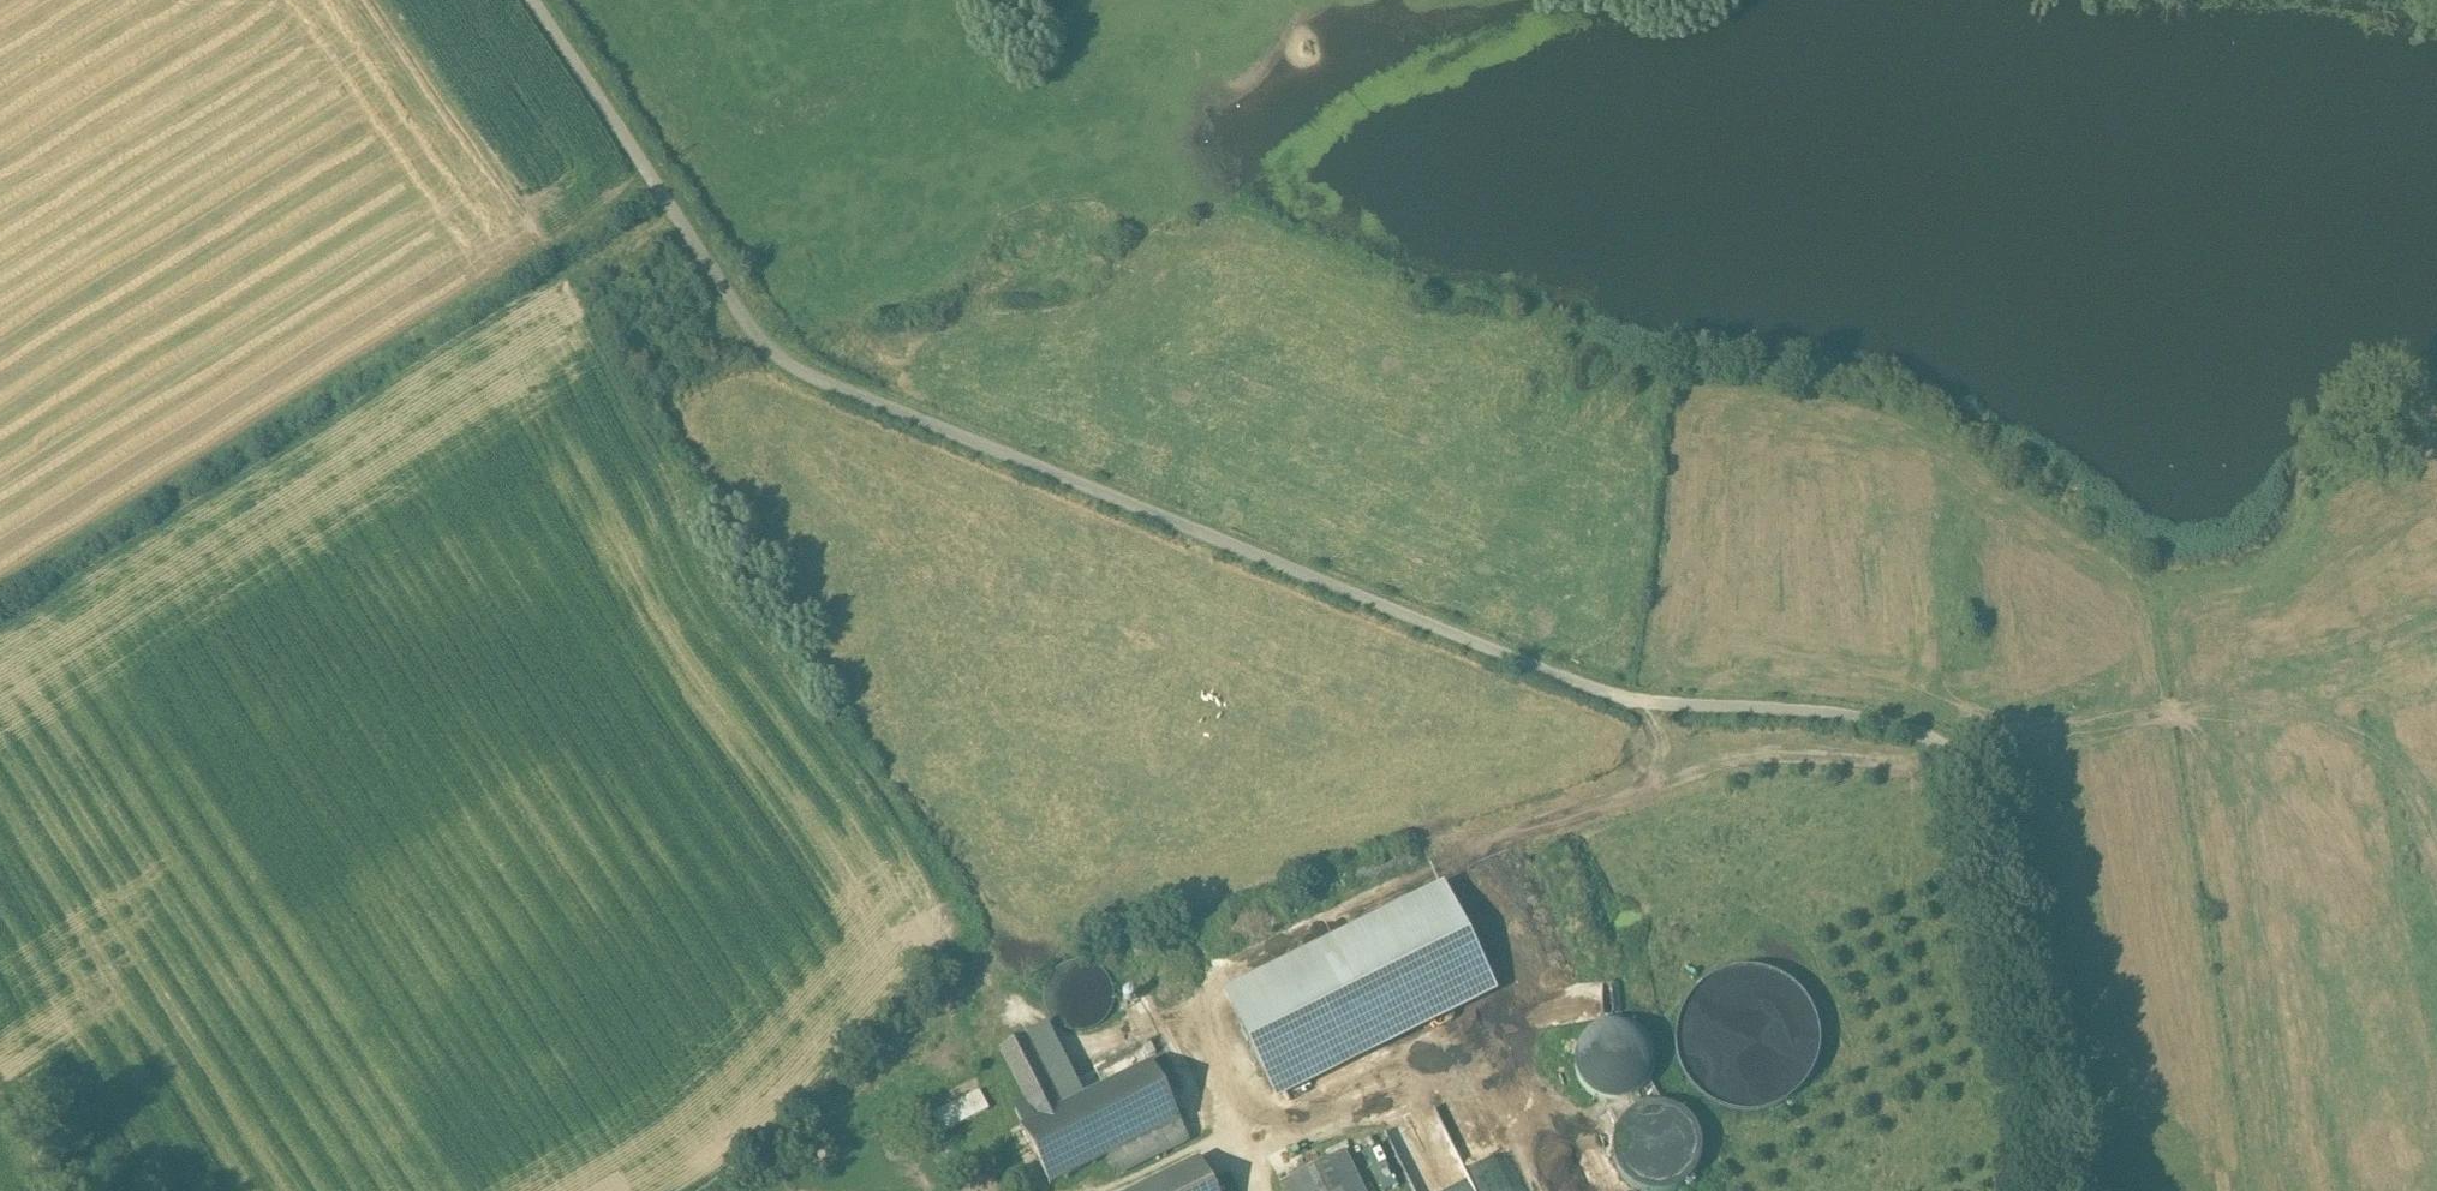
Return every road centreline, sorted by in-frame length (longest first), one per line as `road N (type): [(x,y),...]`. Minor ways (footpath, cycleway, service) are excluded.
road 1 (track): [(2040,1190),(2033,1094),(1965,793),(1945,751),(1902,721),(1835,709),(1610,693),(859,393),(788,350),(735,300),(532,0)]

